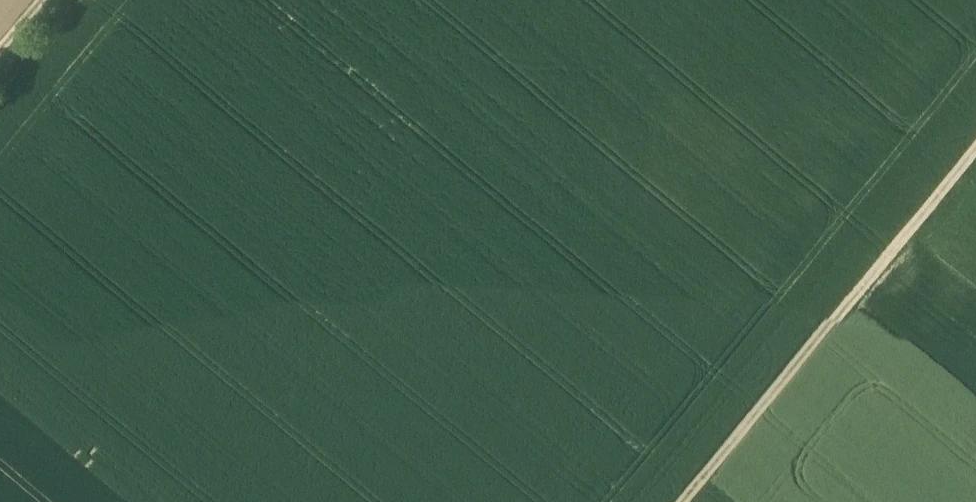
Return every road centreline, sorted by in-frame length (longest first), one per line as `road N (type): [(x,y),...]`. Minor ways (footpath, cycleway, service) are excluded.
road 1 (track): [(975,131),(668,501)]

